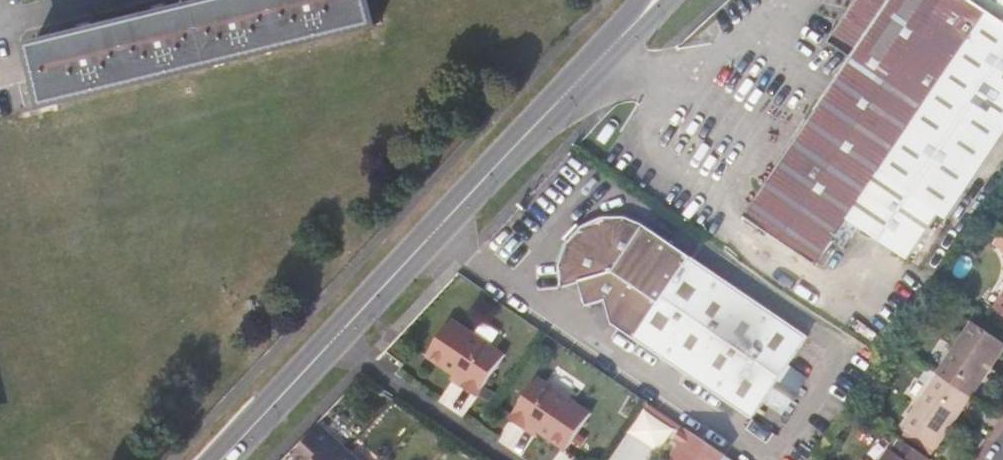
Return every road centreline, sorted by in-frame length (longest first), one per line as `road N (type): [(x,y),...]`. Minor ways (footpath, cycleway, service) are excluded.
road 1 (secondary): [(221,459),(600,54)]

